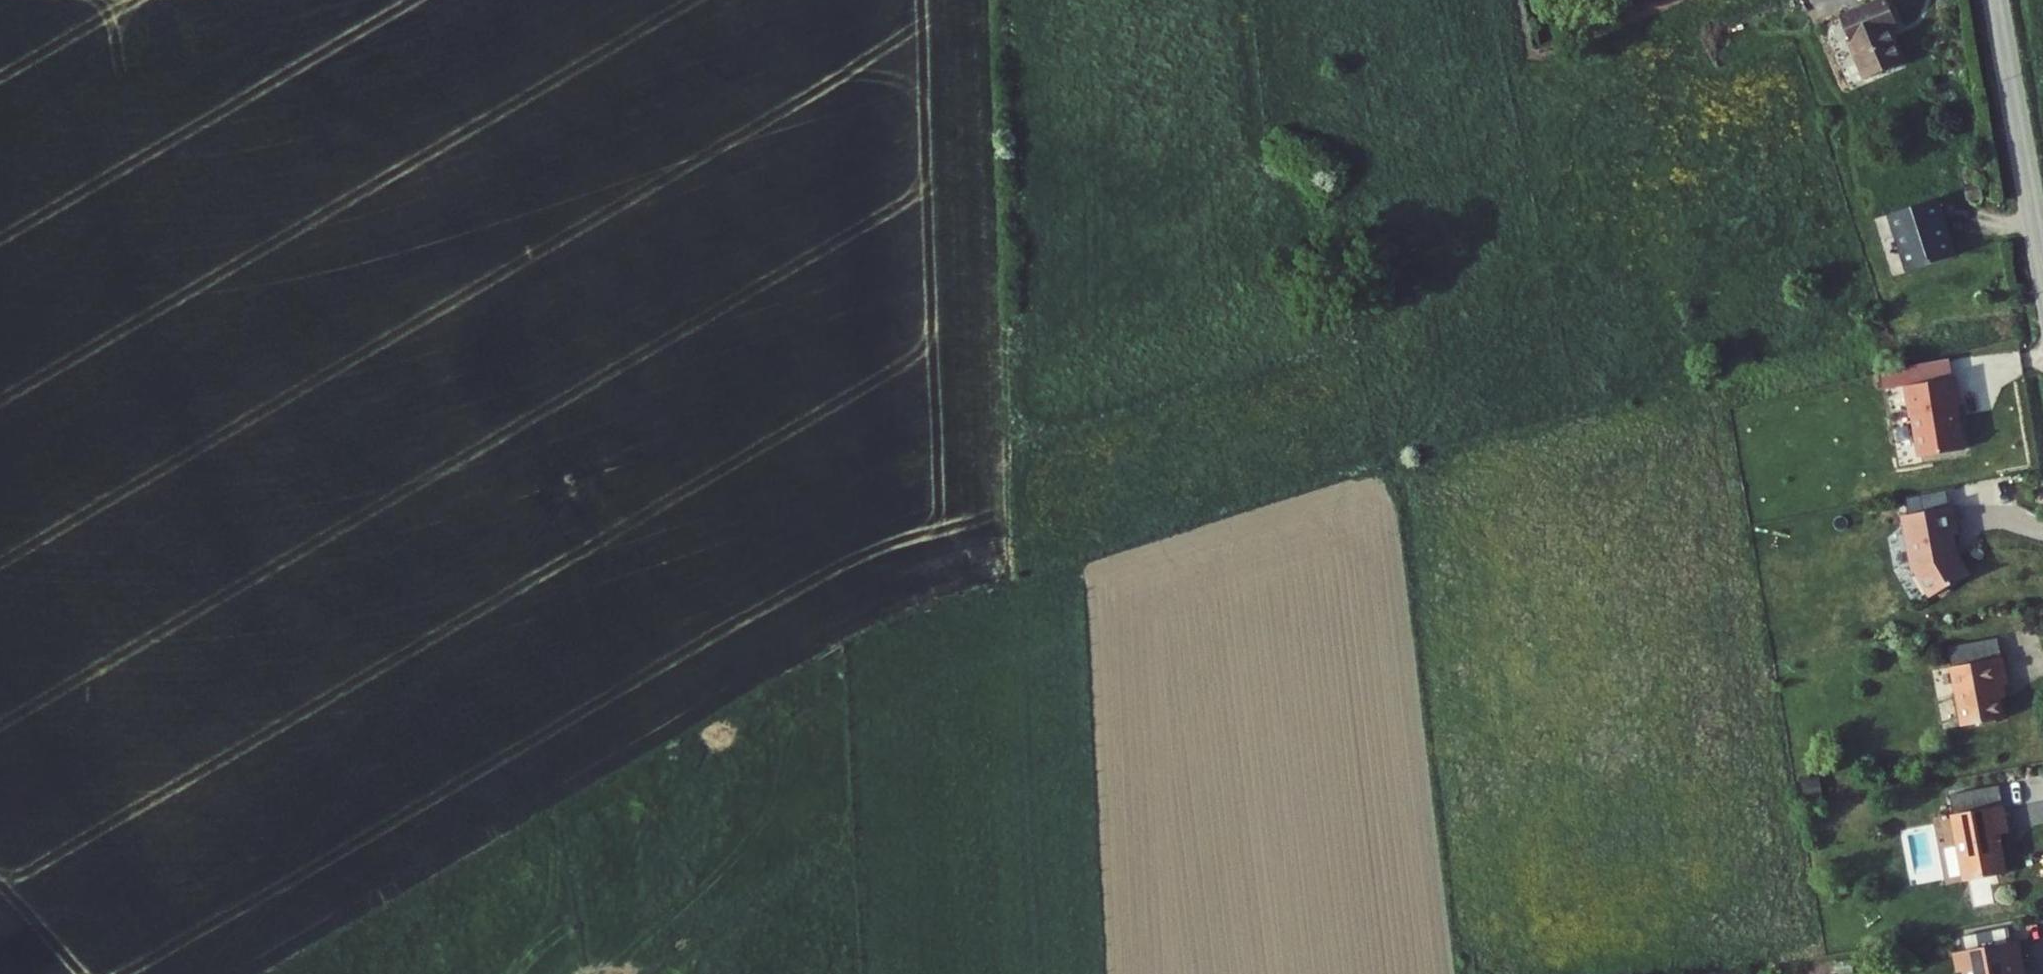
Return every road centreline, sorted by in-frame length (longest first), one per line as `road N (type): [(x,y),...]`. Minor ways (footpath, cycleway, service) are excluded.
road 1 (tertiary): [(1997,0),(2042,258)]

